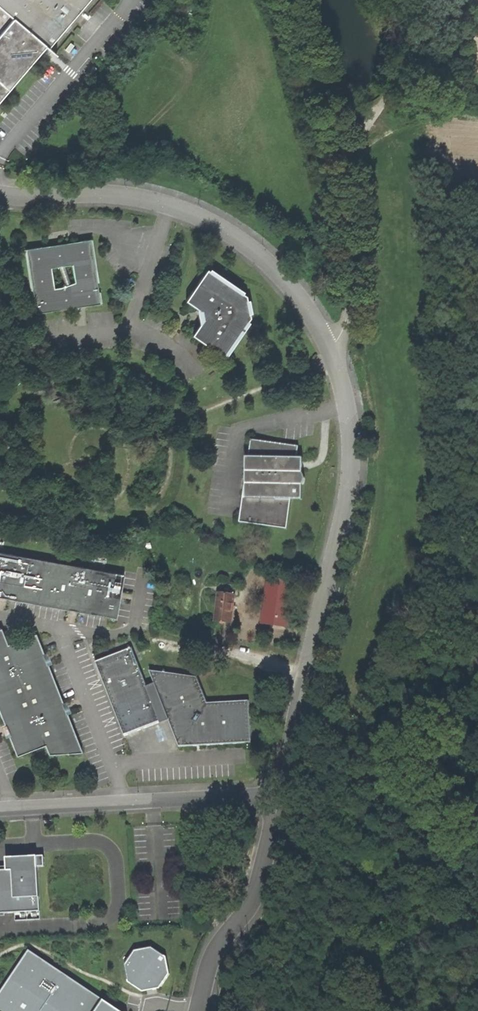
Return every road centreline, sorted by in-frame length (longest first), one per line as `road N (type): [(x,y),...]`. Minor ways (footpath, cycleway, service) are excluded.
road 1 (unclassified): [(281,794),(350,478),(347,404),(329,346)]
road 2 (unclassified): [(329,346),(277,271),(195,215),(110,194),(0,194)]
road 3 (unclassified): [(286,0),(331,101),(349,215),(344,319),(329,346)]
road 4 (unclassified): [(0,809),(281,794)]
road 5 (unclassified): [(197,1010),(207,966),(250,902),(281,794)]
road 6 (track): [(331,101),(355,96),(366,124),(426,65),(477,67)]

